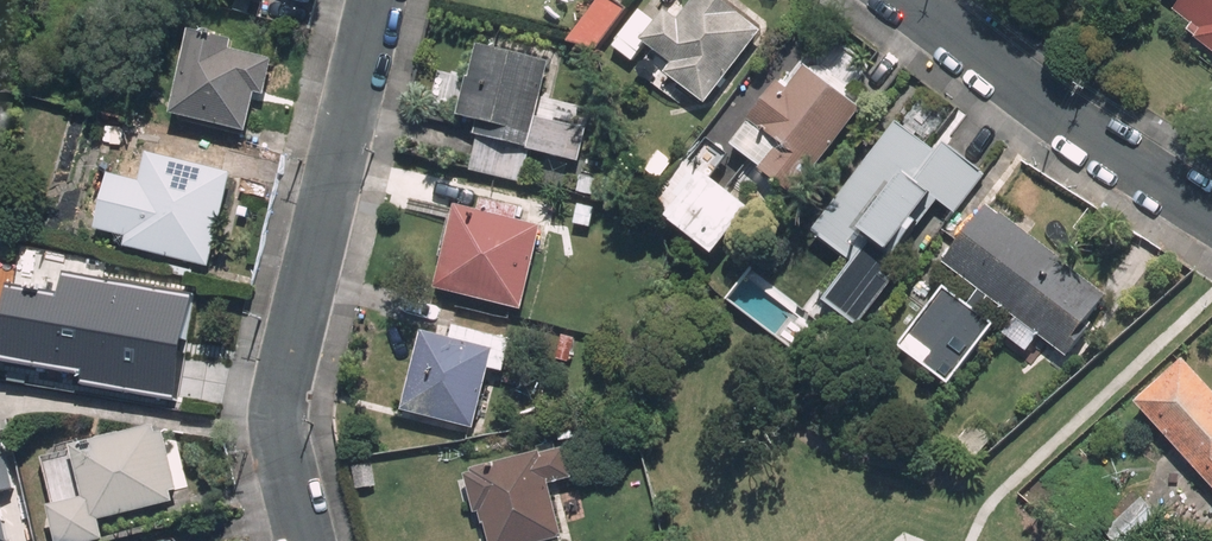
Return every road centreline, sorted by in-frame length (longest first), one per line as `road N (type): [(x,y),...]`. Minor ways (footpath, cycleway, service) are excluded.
road 1 (residential): [(378,0),(285,388),(286,451),(310,540)]
road 2 (residential): [(1211,210),(1096,139),(914,0)]

